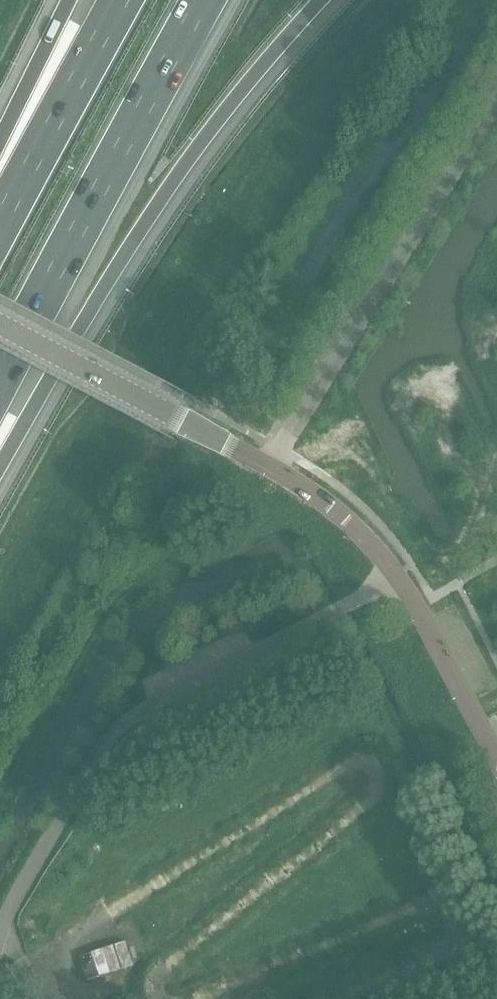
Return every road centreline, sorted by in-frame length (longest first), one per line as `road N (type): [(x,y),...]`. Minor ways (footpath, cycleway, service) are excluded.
road 1 (motorway): [(0,457),(169,187),(322,0)]
road 2 (unclassified): [(0,928),(109,751),(146,714),(400,577)]
road 3 (unclassified): [(276,467),(496,93)]
road 4 (motorway): [(0,374),(203,0)]
road 5 (unclassified): [(276,467),(0,320)]
road 6 (motorway): [(121,0),(0,234)]
road 7 (unclassified): [(496,751),(400,577)]
road 8 (motorway): [(70,0),(0,167)]
road 9 (unclassified): [(400,577),(350,516),(276,467)]

